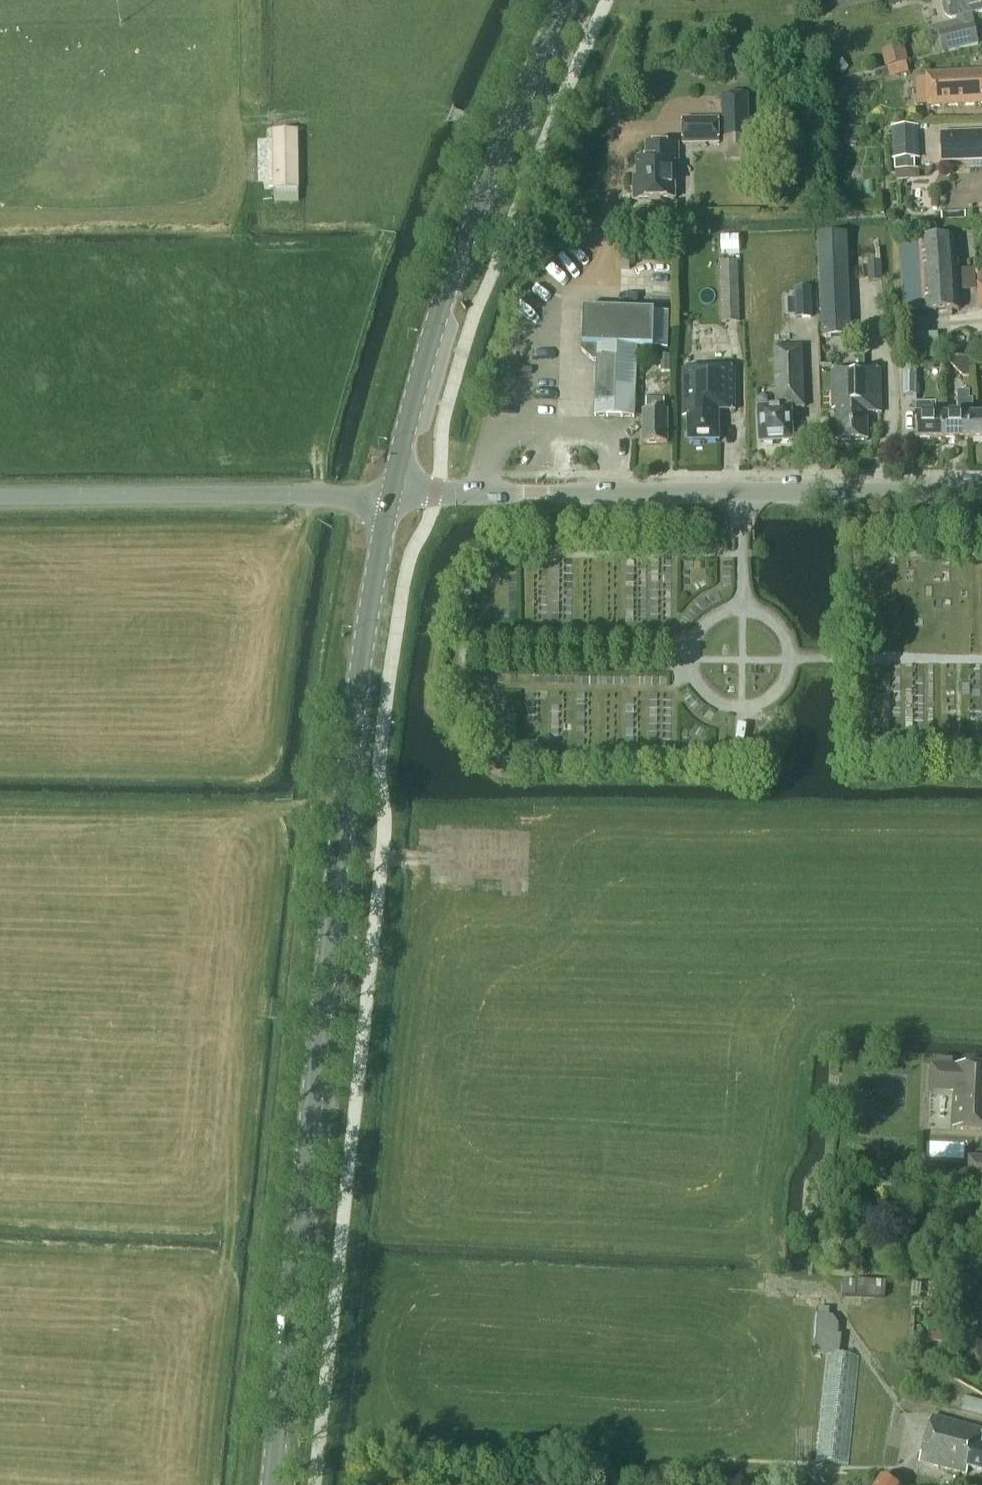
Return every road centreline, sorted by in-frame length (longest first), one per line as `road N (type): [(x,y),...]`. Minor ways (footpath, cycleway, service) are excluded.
road 1 (secondary): [(277,1484),(390,493)]
road 2 (tertiary): [(981,491),(390,493)]
road 3 (secondary): [(390,493),(463,225),(561,0)]
road 4 (unclassified): [(390,493),(0,498)]

